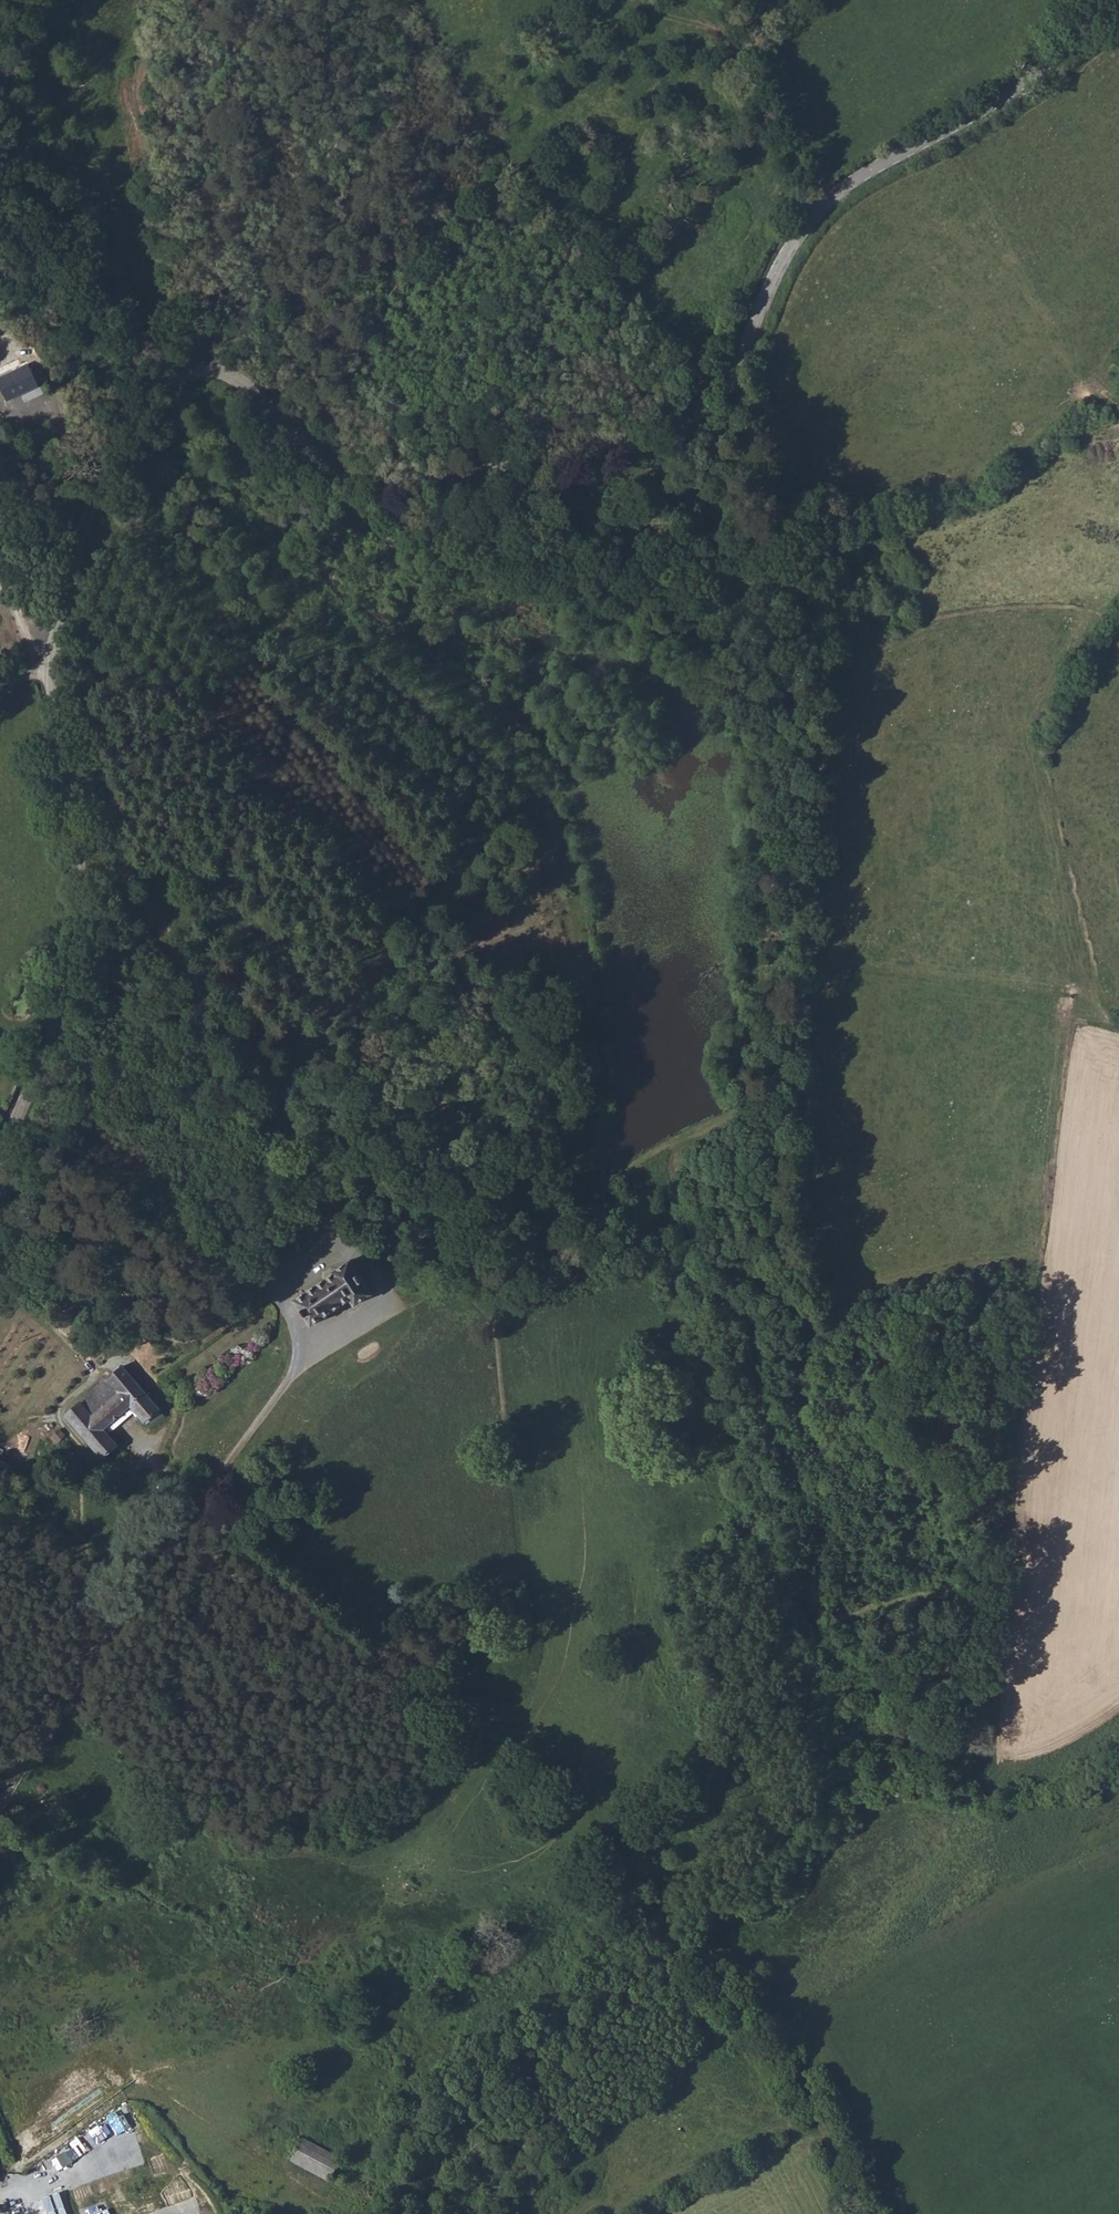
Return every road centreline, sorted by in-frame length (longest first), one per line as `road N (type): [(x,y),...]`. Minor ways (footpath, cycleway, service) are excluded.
road 1 (tertiary): [(0,1141),(65,951),(72,878),(52,702),(61,625),(103,455),(143,391),(219,371),(257,392),(312,450),(379,480),(412,484),(553,465),(654,437),(724,389),(783,256),(839,191),(1023,84),(1118,2)]

